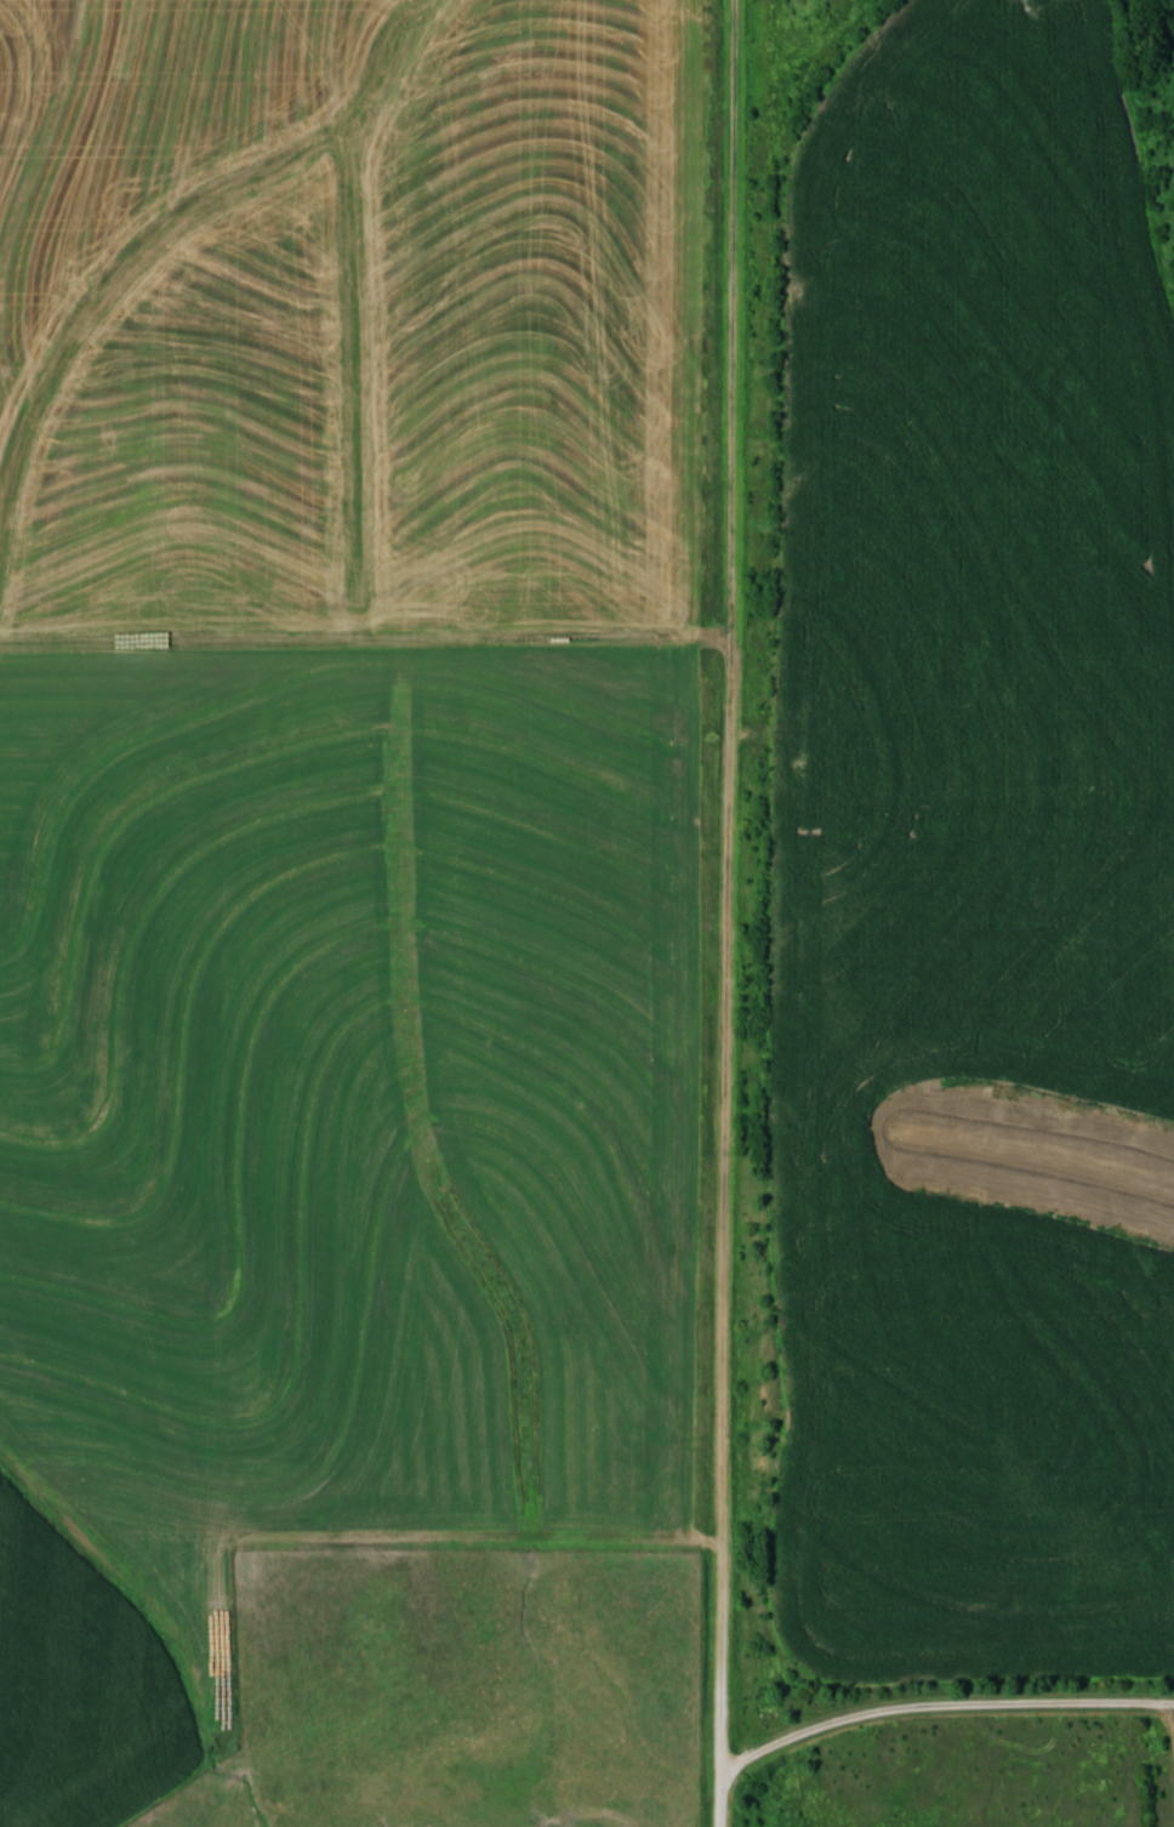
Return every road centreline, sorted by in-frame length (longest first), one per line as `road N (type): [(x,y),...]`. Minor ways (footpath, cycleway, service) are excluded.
road 1 (residential): [(728,1826),(736,0)]

